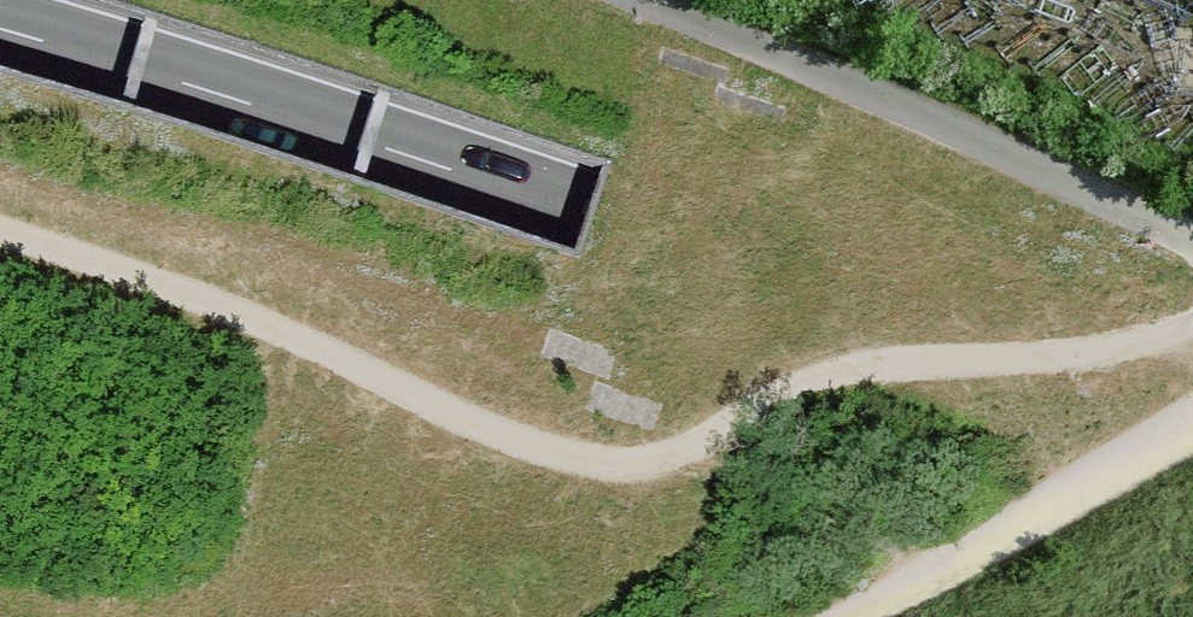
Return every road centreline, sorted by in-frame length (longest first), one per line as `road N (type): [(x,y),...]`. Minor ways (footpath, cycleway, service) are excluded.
road 1 (motorway): [(0,164),(568,337),(1192,559)]
road 2 (motorway): [(1192,409),(0,29)]

